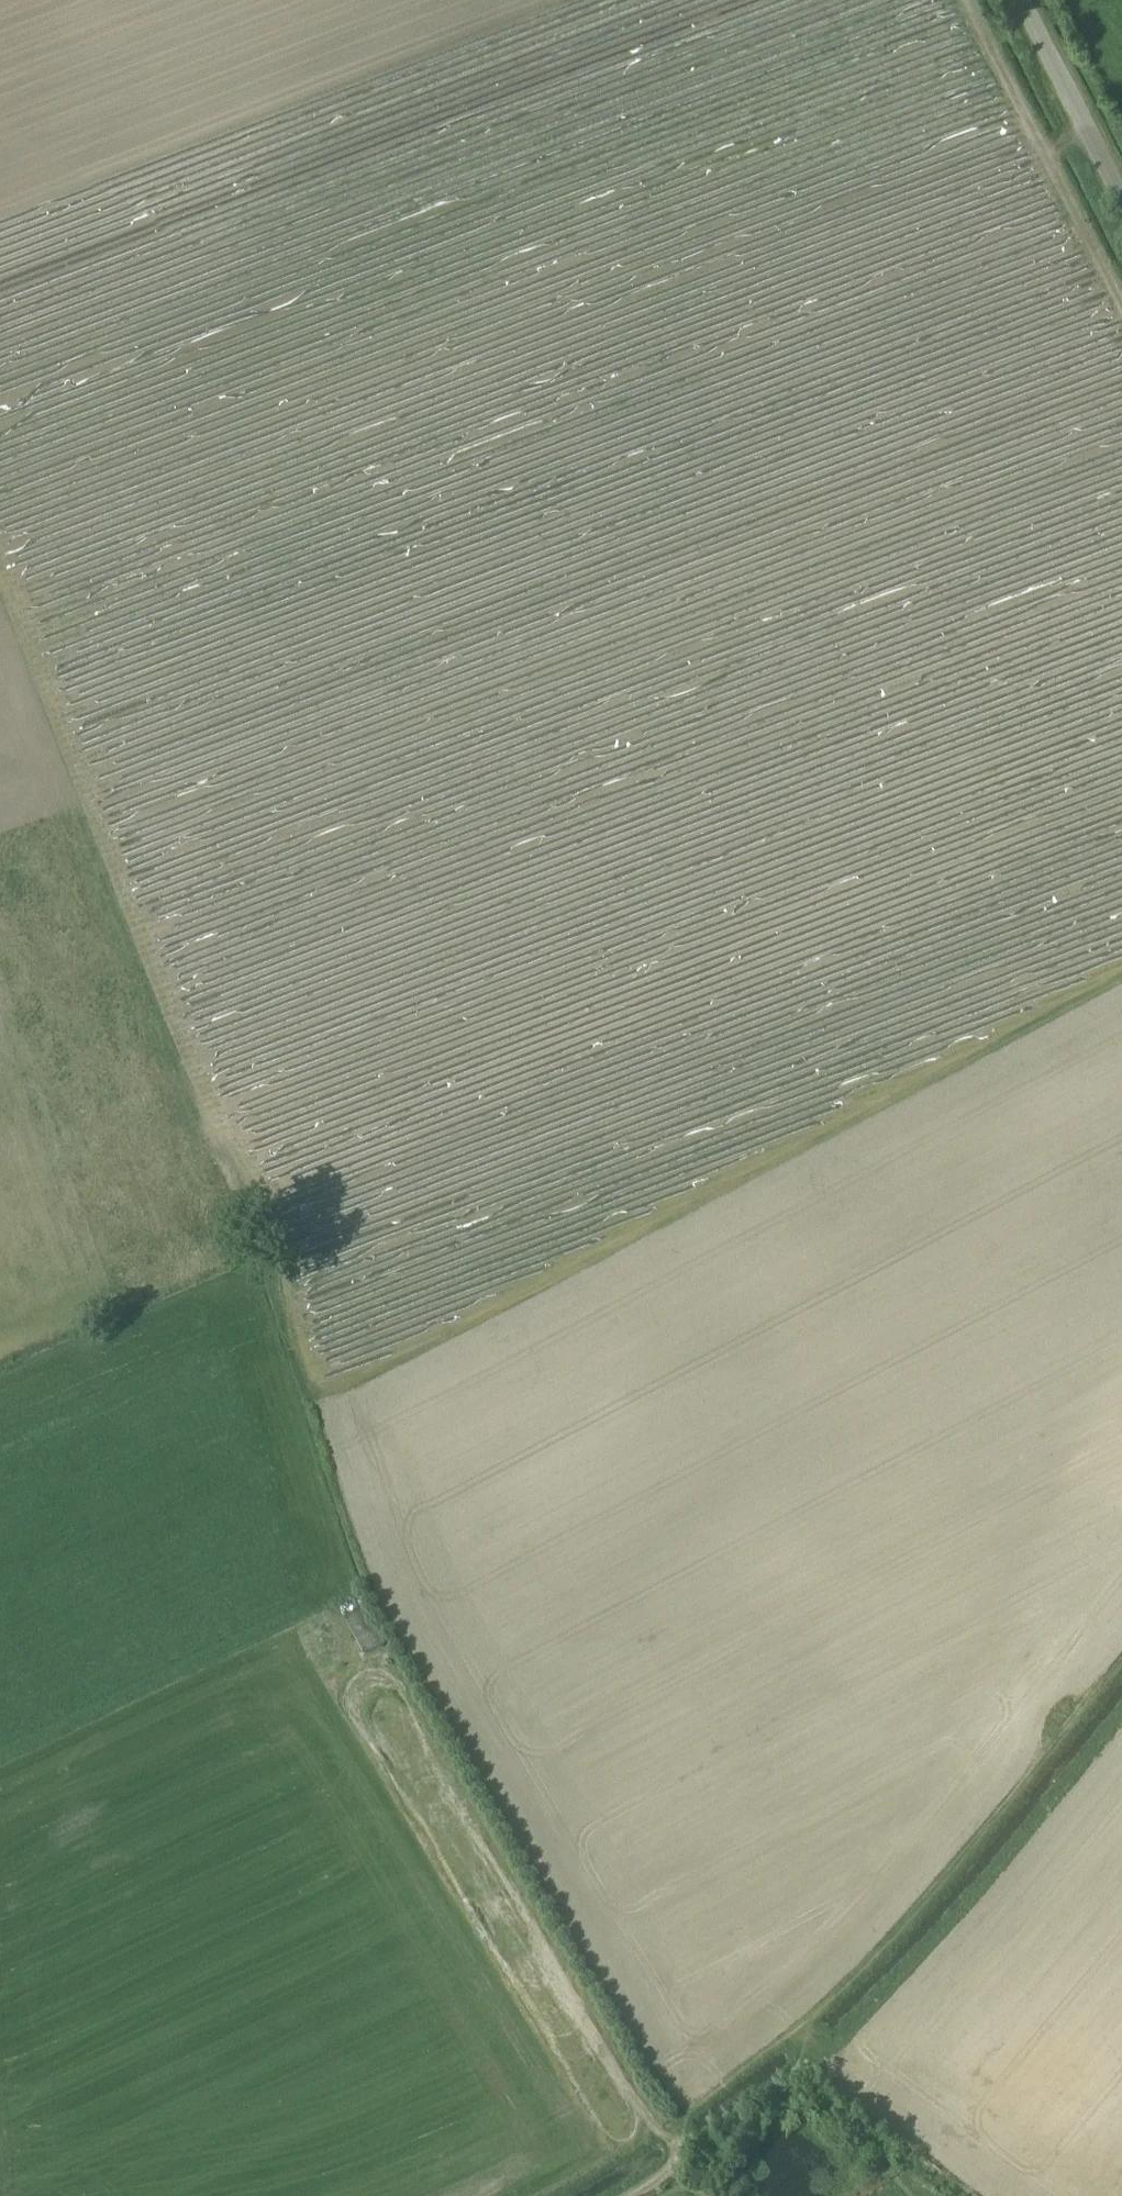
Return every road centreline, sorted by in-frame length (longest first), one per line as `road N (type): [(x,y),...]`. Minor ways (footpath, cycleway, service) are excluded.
road 1 (track): [(1121,1666),(913,1926),(797,2034),(690,2120),(539,2195)]
road 2 (unclassified): [(1121,198),(1021,0)]

